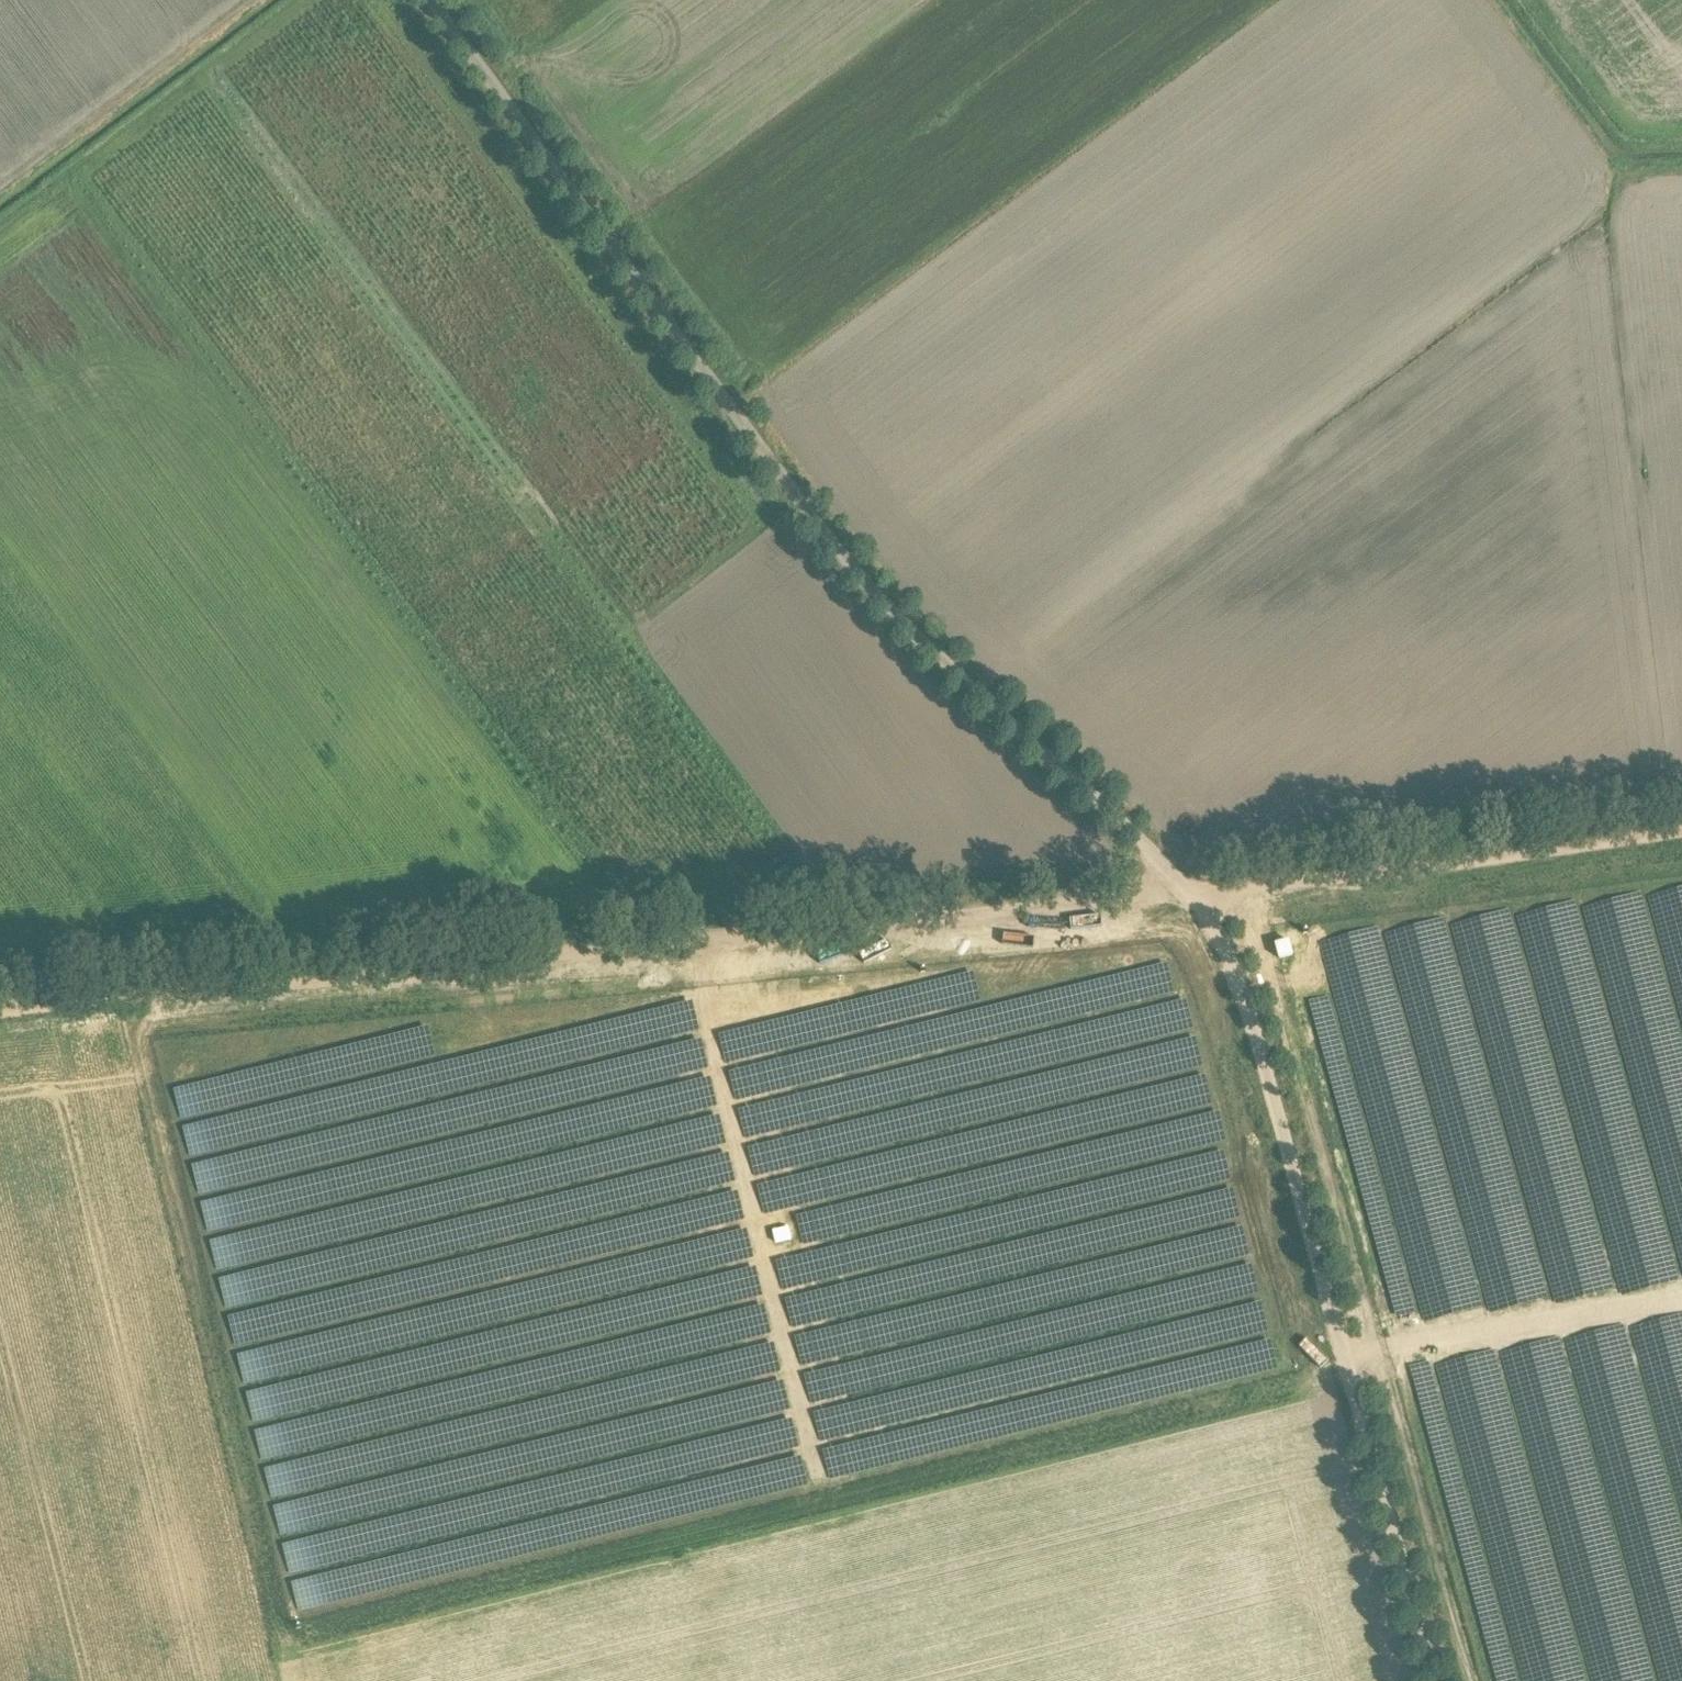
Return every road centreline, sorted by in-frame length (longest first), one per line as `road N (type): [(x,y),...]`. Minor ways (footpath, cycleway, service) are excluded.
road 1 (unclassified): [(1438,1680),(1254,971),(1165,857),(842,534),(442,0)]
road 2 (track): [(0,1006),(1115,898),(1681,820)]

